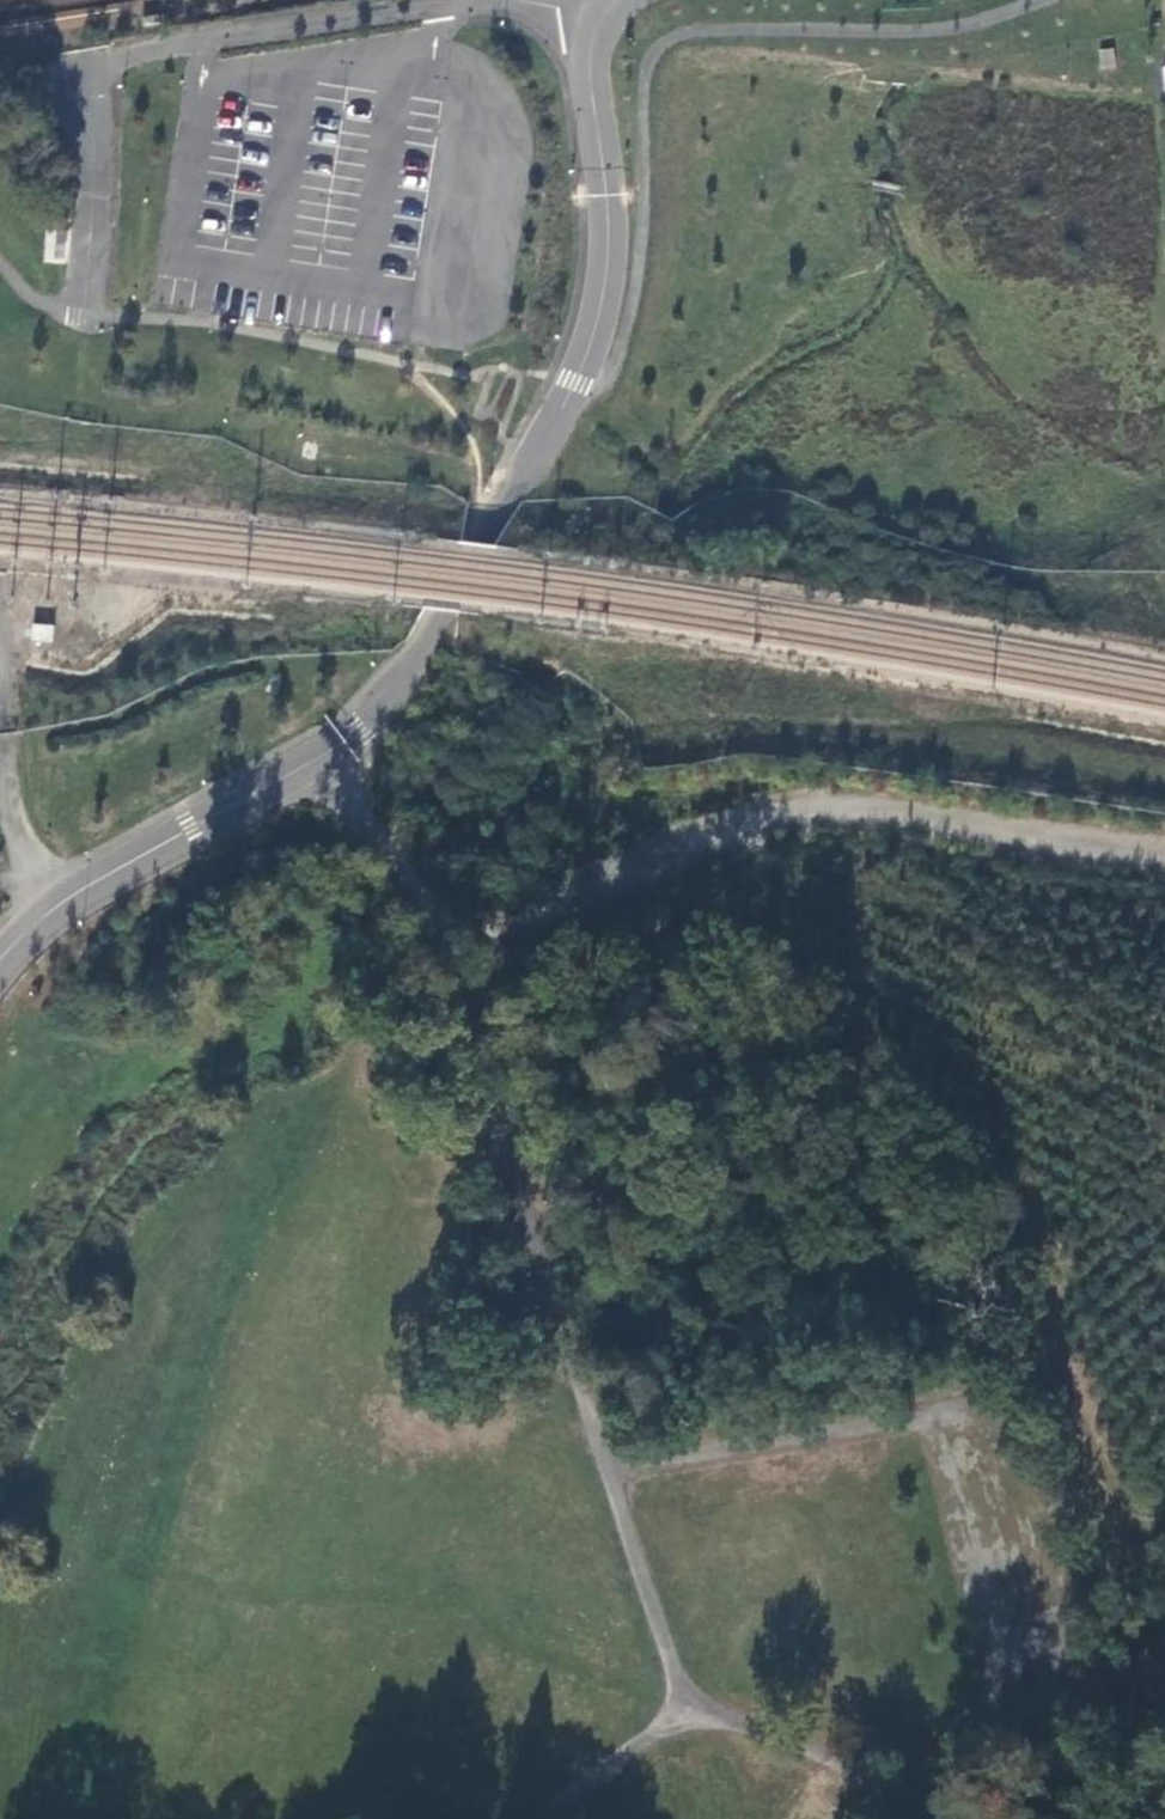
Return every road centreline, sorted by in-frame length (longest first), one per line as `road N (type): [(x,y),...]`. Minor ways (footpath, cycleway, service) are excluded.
road 1 (unclassified): [(605,14),(590,54),(609,246),(599,314),(544,444),(418,659),(334,746),(82,888),(0,958)]
road 2 (unclassified): [(82,320),(99,67),(156,49),(437,7),(496,1),(605,14)]

